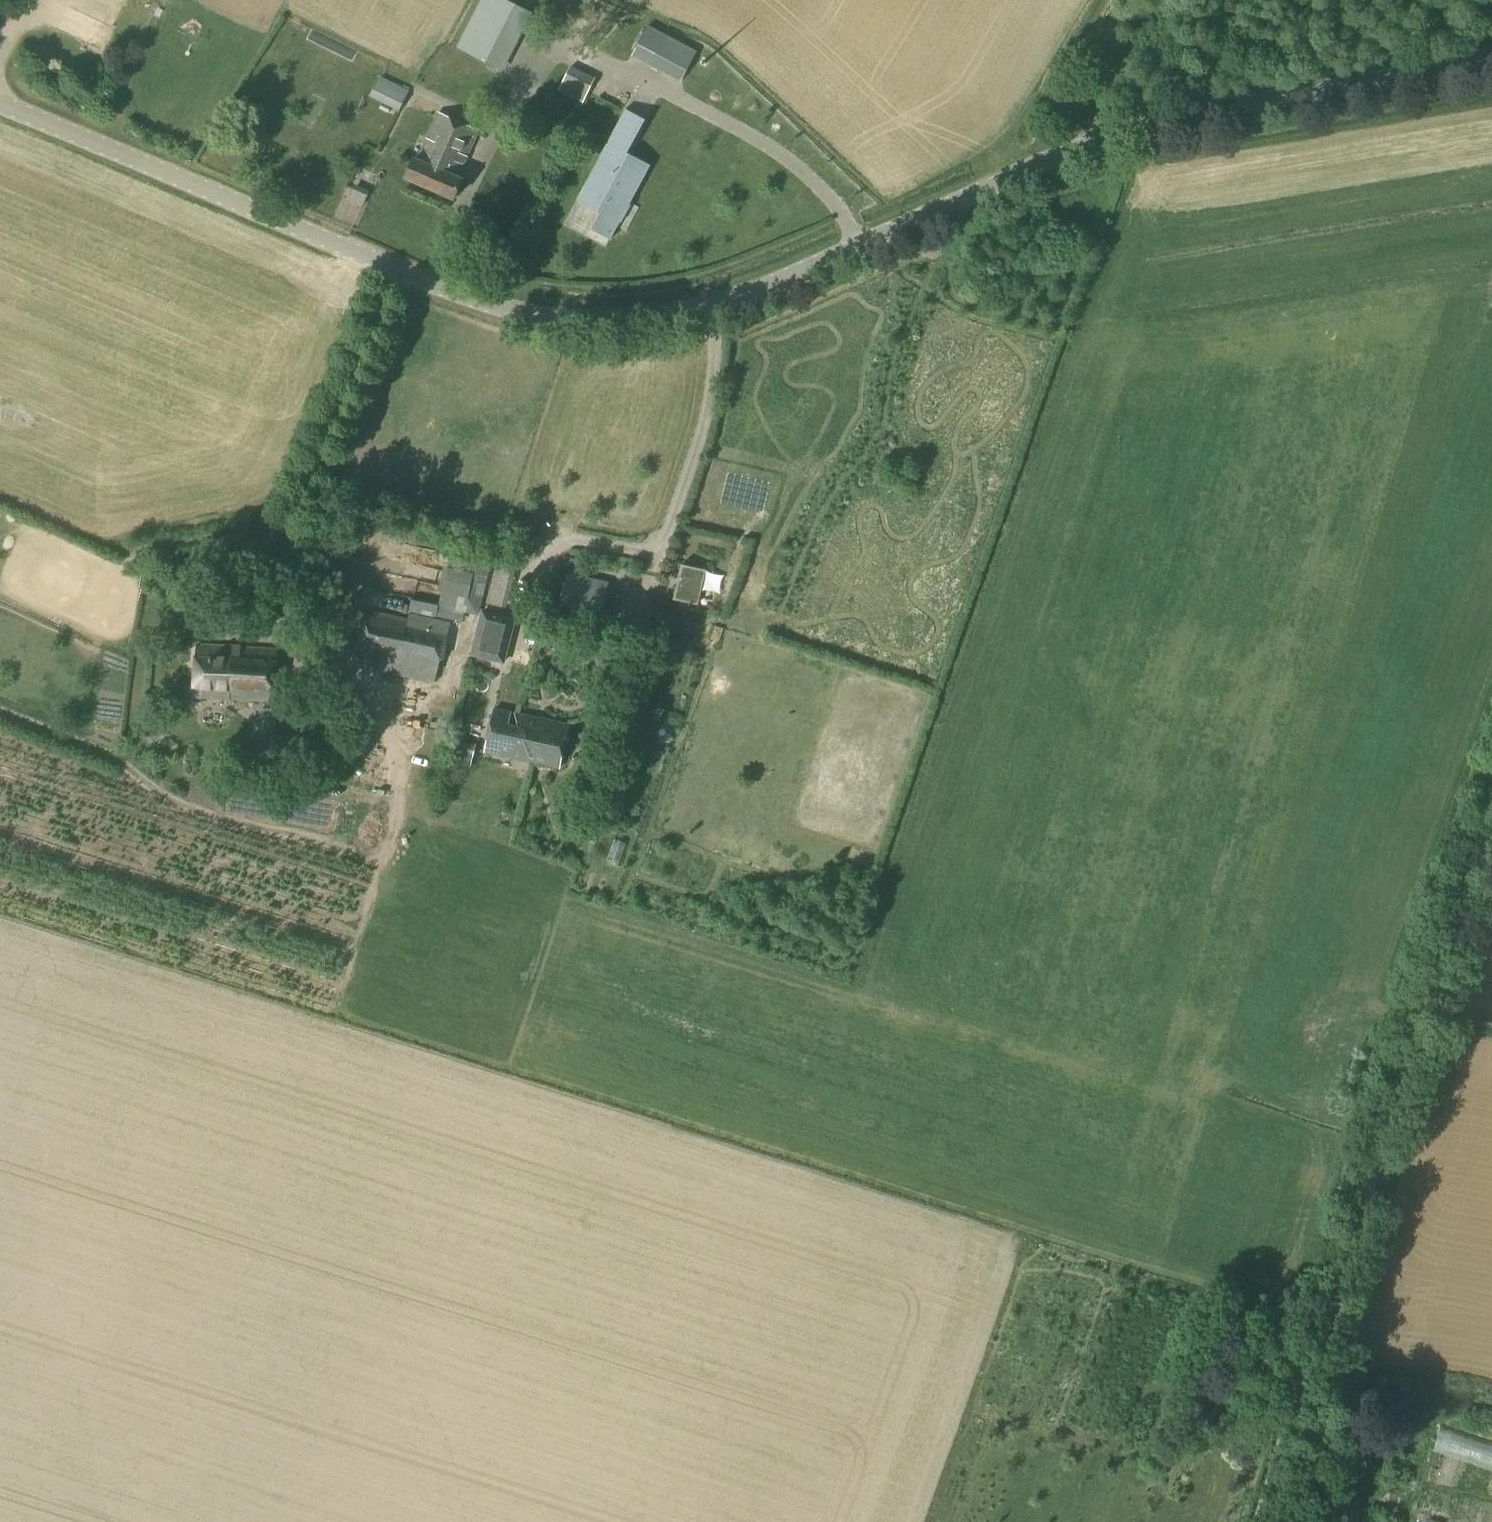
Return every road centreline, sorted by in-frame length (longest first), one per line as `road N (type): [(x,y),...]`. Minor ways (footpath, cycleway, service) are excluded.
road 1 (tertiary): [(1491,63),(1130,133),(711,312),(640,324),(510,316),(0,104)]
road 2 (unclassified): [(1266,1521),(1396,1094),(1491,822)]

